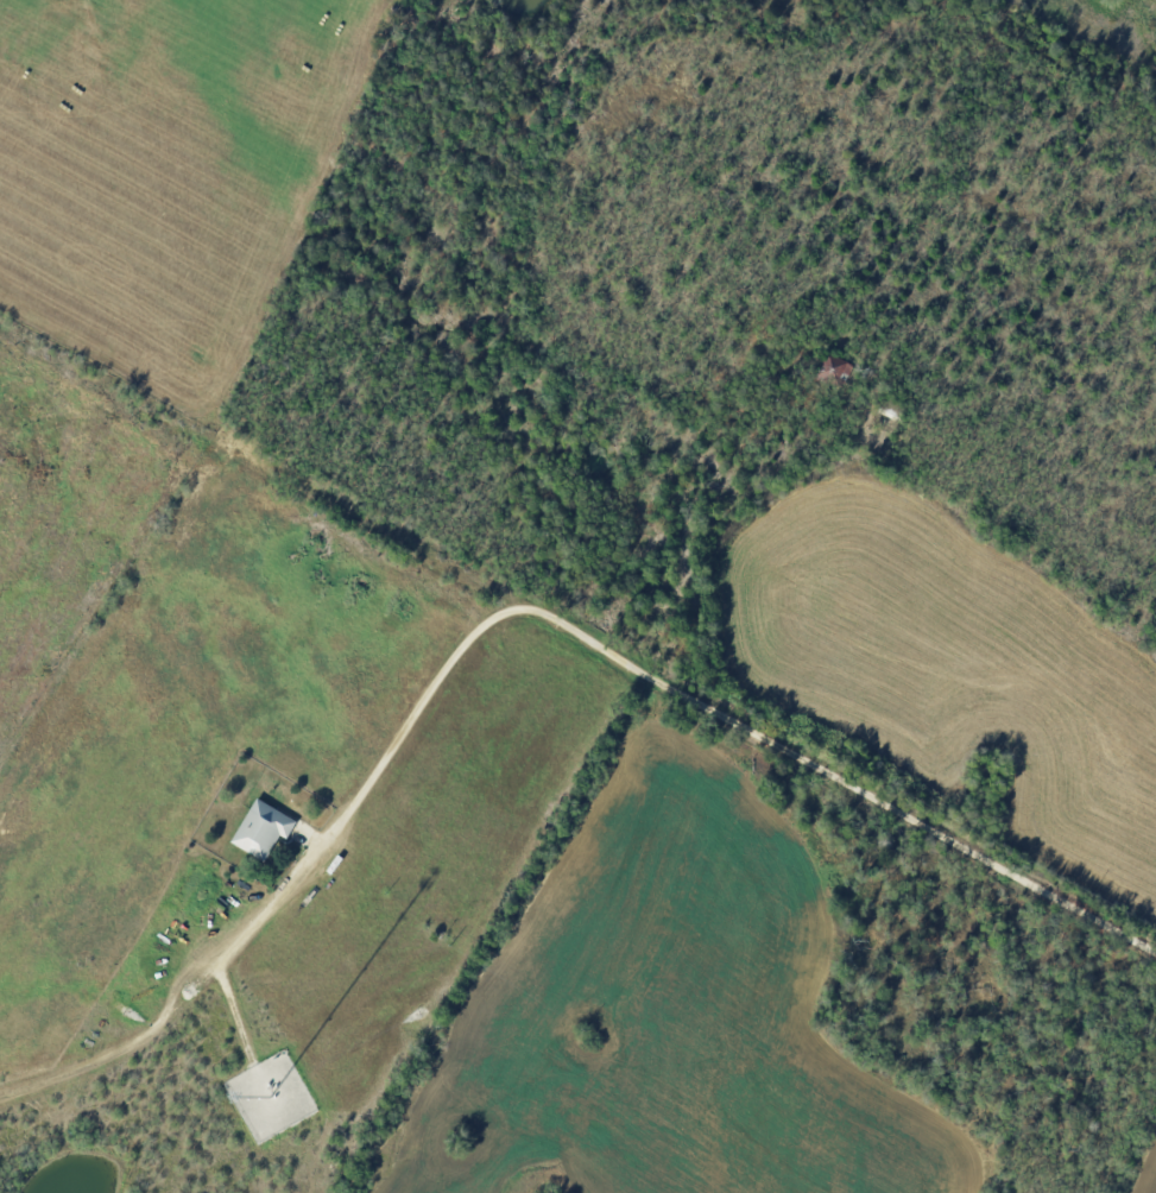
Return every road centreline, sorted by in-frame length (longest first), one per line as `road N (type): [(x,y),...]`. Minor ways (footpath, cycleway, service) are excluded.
road 1 (residential): [(1155,948),(649,673),(557,613),(530,607),(472,631),(347,816),(271,909)]

